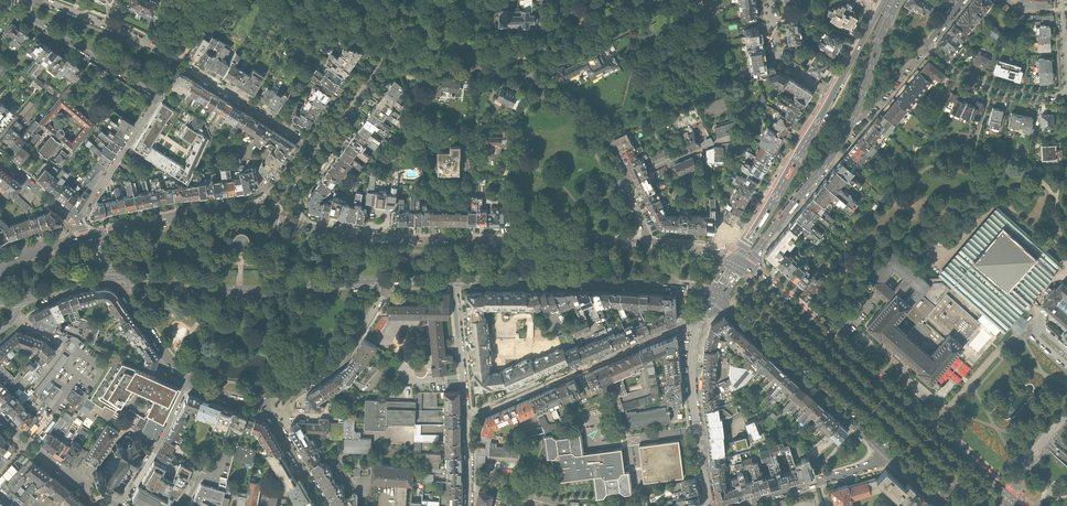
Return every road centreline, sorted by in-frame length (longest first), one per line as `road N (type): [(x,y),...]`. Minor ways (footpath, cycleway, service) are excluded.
road 1 (primary): [(1011,495),(741,262)]
road 2 (primary): [(648,246),(381,242),(297,225)]
road 3 (residential): [(75,221),(158,96),(30,16),(29,0)]
road 4 (residential): [(45,0),(144,40),(316,149)]
road 5 (primary): [(114,277),(239,288),(386,280)]
road 6 (primary): [(454,280),(636,284),(714,298)]
road 7 (residential): [(703,314),(467,418)]
road 8 (residential): [(927,47),(1006,93),(1065,96),(1060,0)]
road 9 (primary): [(714,298),(887,453)]
road 10 (tertiary): [(703,314),(693,387),(710,505)]
road 11 (primary): [(832,94),(741,262)]
road 12 (residential): [(316,149),(386,54),(414,0)]
road 13 (residential): [(265,400),(336,367),(386,280)]
road 14 (primary): [(741,262),(849,125)]
road 15 (residential): [(731,505),(874,464),(887,453)]
road 16 (primary): [(240,211),(87,236)]
road 17 (tertiary): [(118,505),(0,418)]
road 18 (residential): [(190,383),(119,505)]
road 19 (residential): [(467,418),(454,280)]
road 20 (residential): [(114,277),(190,383)]
road 21 (residential): [(832,94),(779,62),(769,0)]
road 22 (primary): [(849,125),(892,8)]
road 23 (residential): [(265,400),(326,505)]

